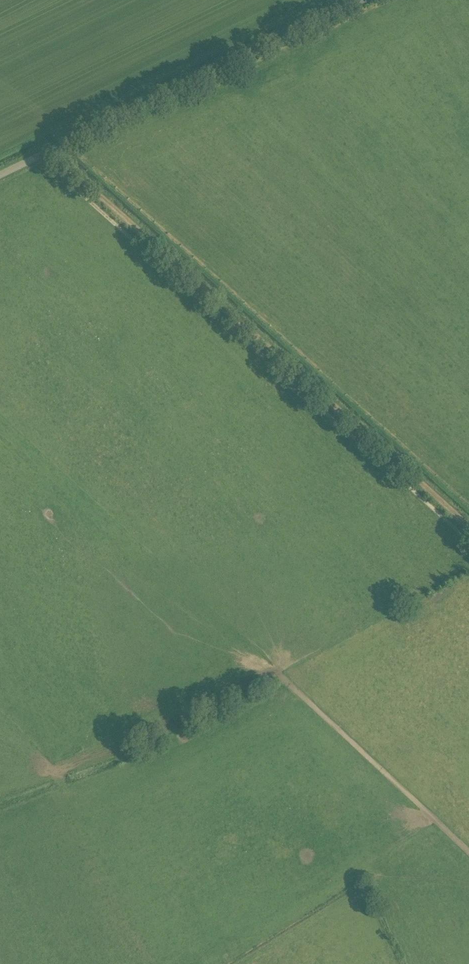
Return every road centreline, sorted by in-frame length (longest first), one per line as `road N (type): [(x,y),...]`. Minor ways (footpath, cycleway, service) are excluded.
road 1 (track): [(49,152),(468,527)]
road 2 (unclassified): [(0,176),(363,0)]

